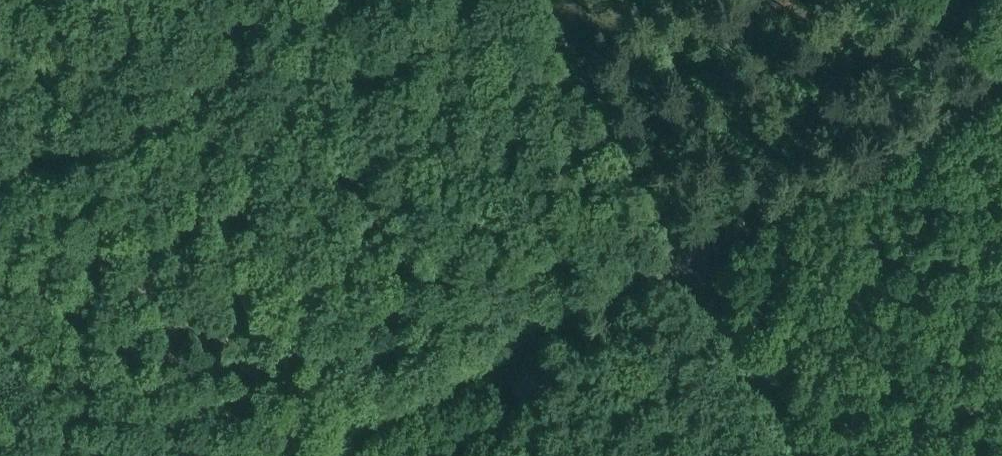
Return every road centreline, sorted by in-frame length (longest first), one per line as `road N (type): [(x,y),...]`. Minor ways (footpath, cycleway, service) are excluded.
road 1 (track): [(321,455),(689,259)]
road 2 (track): [(689,259),(1001,88)]
road 3 (track): [(550,0),(689,259)]
road 4 (track): [(689,259),(796,455)]

